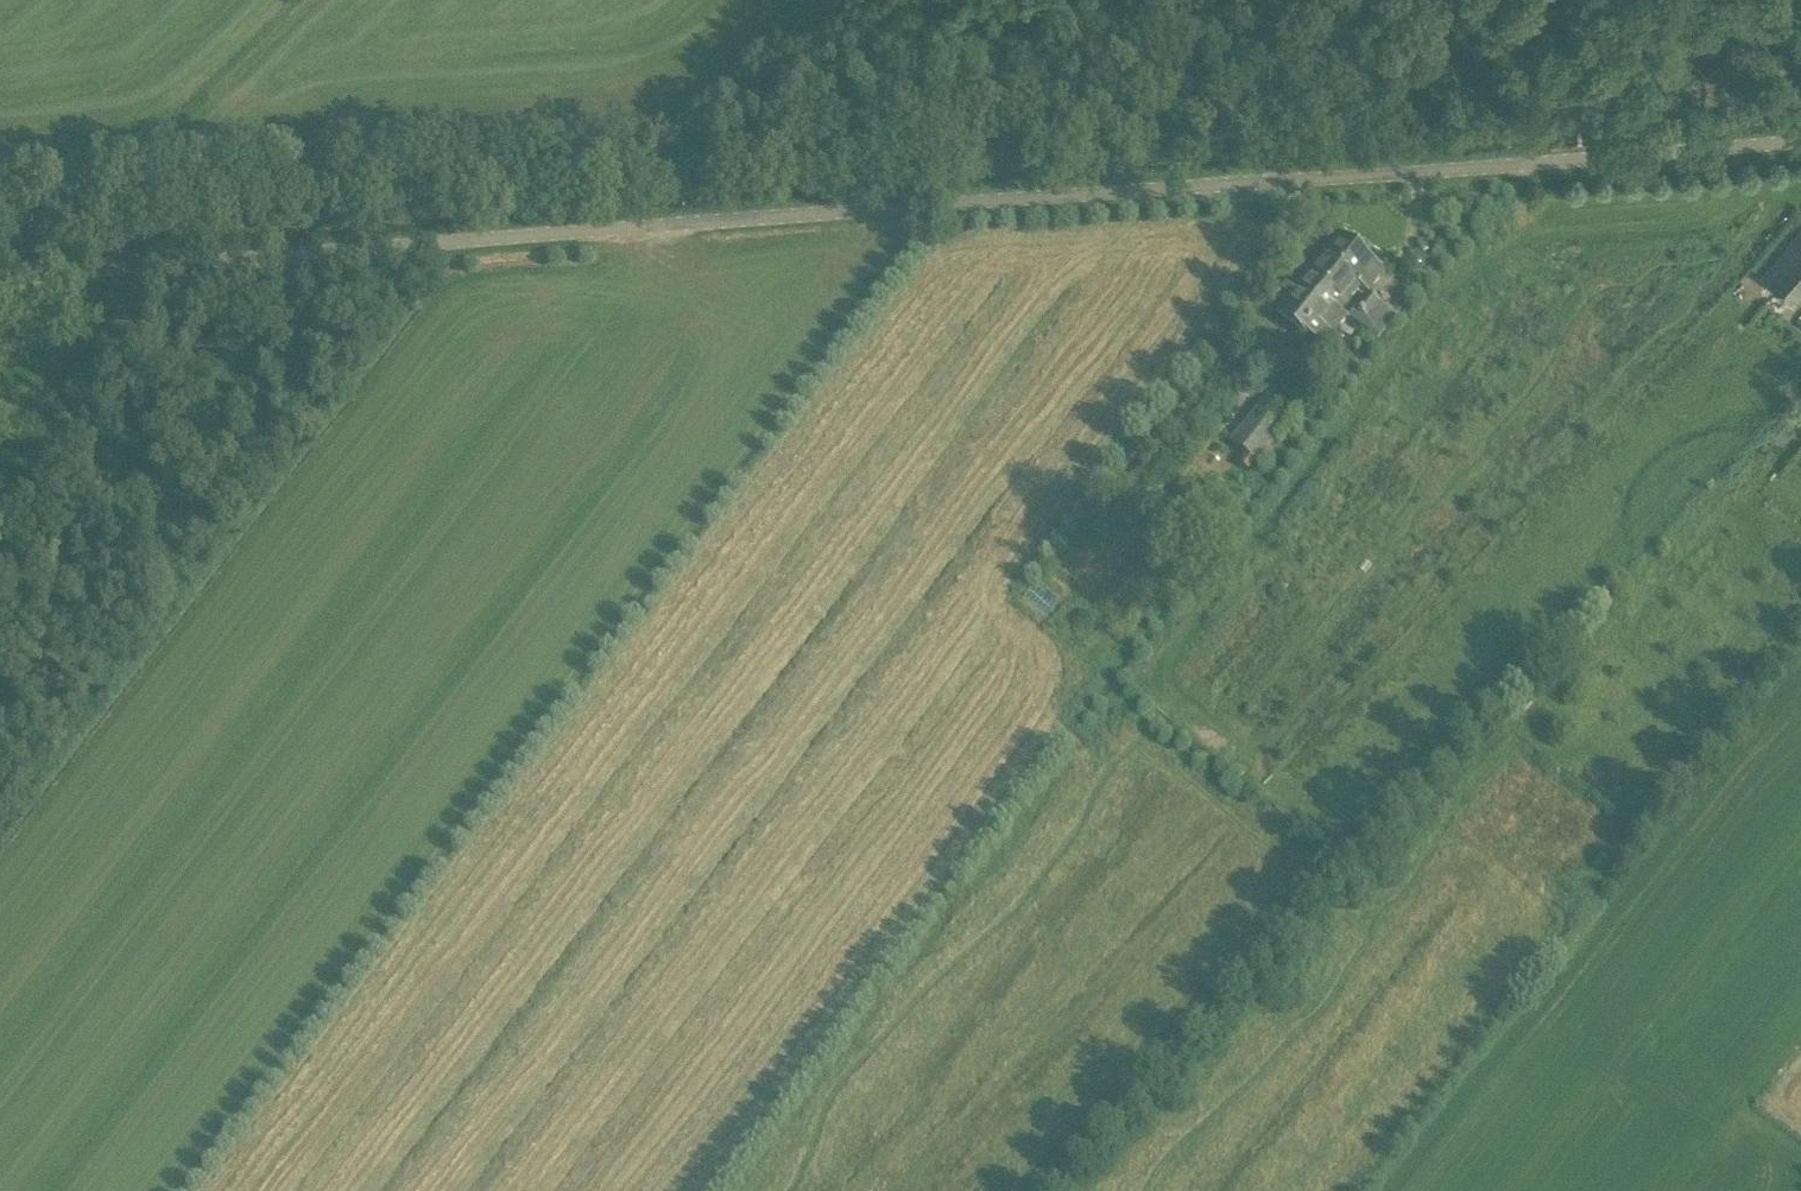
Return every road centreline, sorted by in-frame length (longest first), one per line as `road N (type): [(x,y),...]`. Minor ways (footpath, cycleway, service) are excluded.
road 1 (unclassified): [(1800,140),(0,276)]

